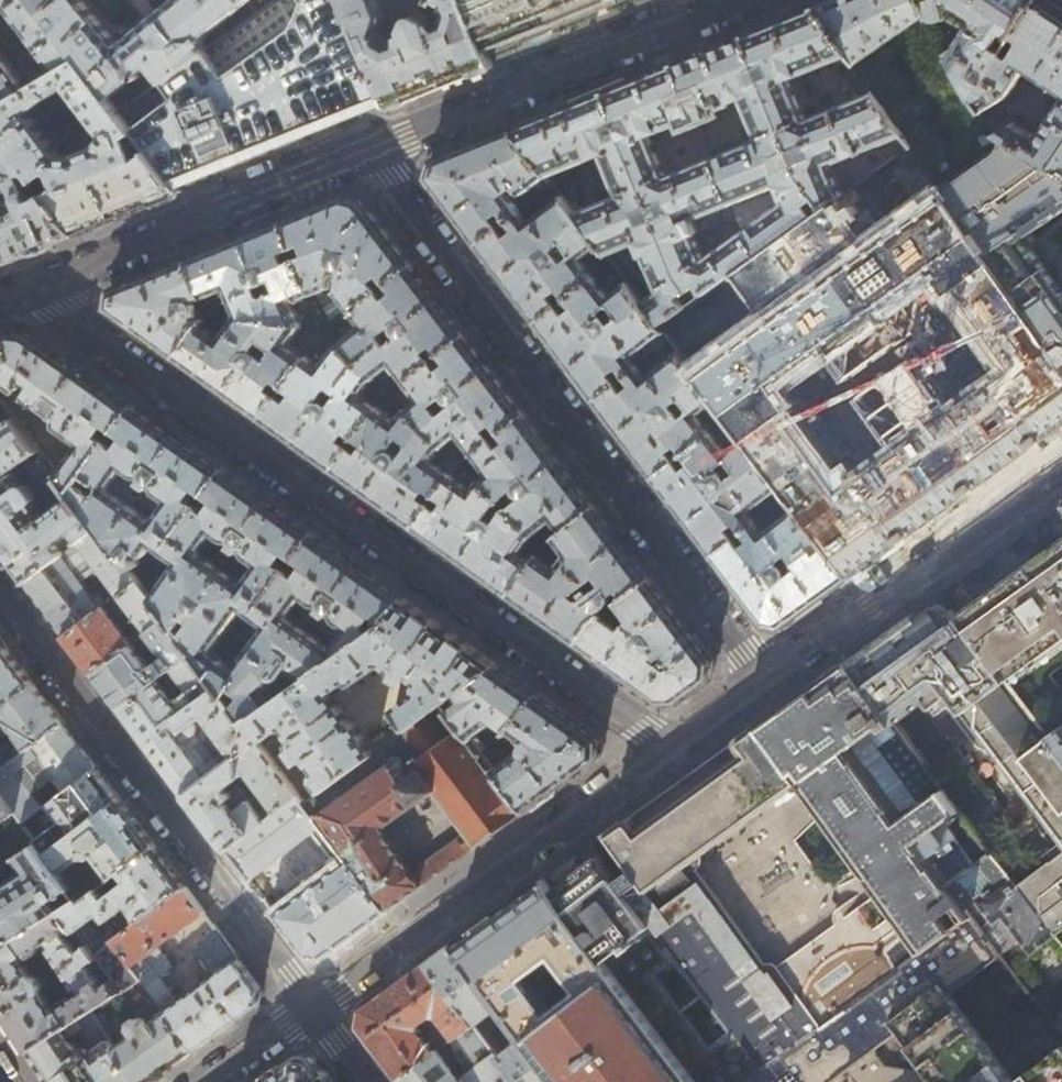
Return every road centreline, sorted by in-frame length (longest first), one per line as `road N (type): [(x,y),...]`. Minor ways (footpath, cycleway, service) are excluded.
road 1 (residential): [(670,749),(57,311),(47,283)]
road 2 (residential): [(370,153),(764,681)]
road 3 (residential): [(0,592),(313,1007)]
road 4 (residential): [(670,749),(313,1007)]
road 5 (residential): [(370,153),(749,0)]
road 6 (residential): [(1061,466),(764,681)]
road 7 (residential): [(47,283),(370,153)]
road 8 (residential): [(313,1007),(209,1081)]

